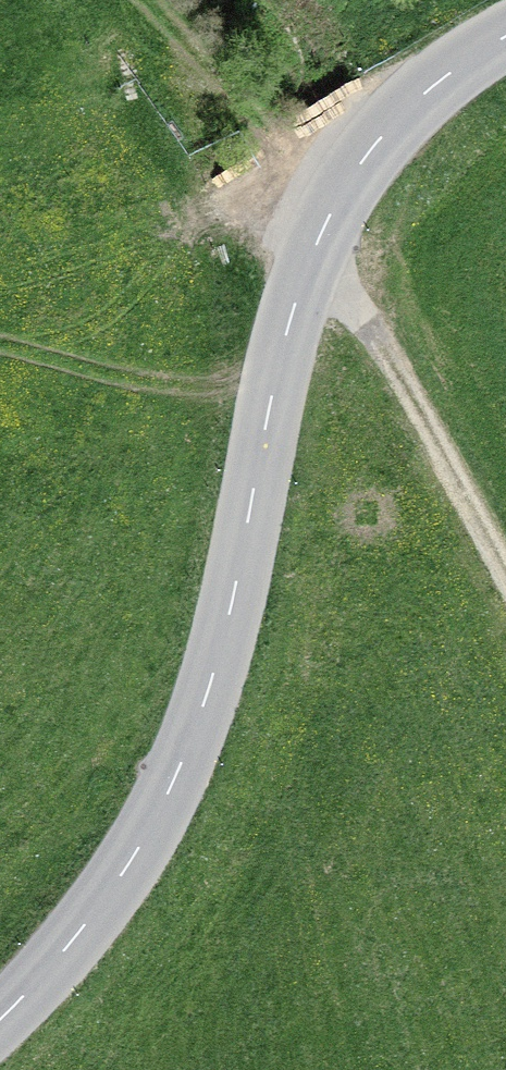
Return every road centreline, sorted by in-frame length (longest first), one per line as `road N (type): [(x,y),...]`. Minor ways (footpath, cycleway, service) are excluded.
road 1 (tertiary): [(0,1014),(99,909),(154,820),(200,717),(293,312),(346,186),(393,120),(456,63),(505,32)]
road 2 (track): [(316,246),(505,588)]

